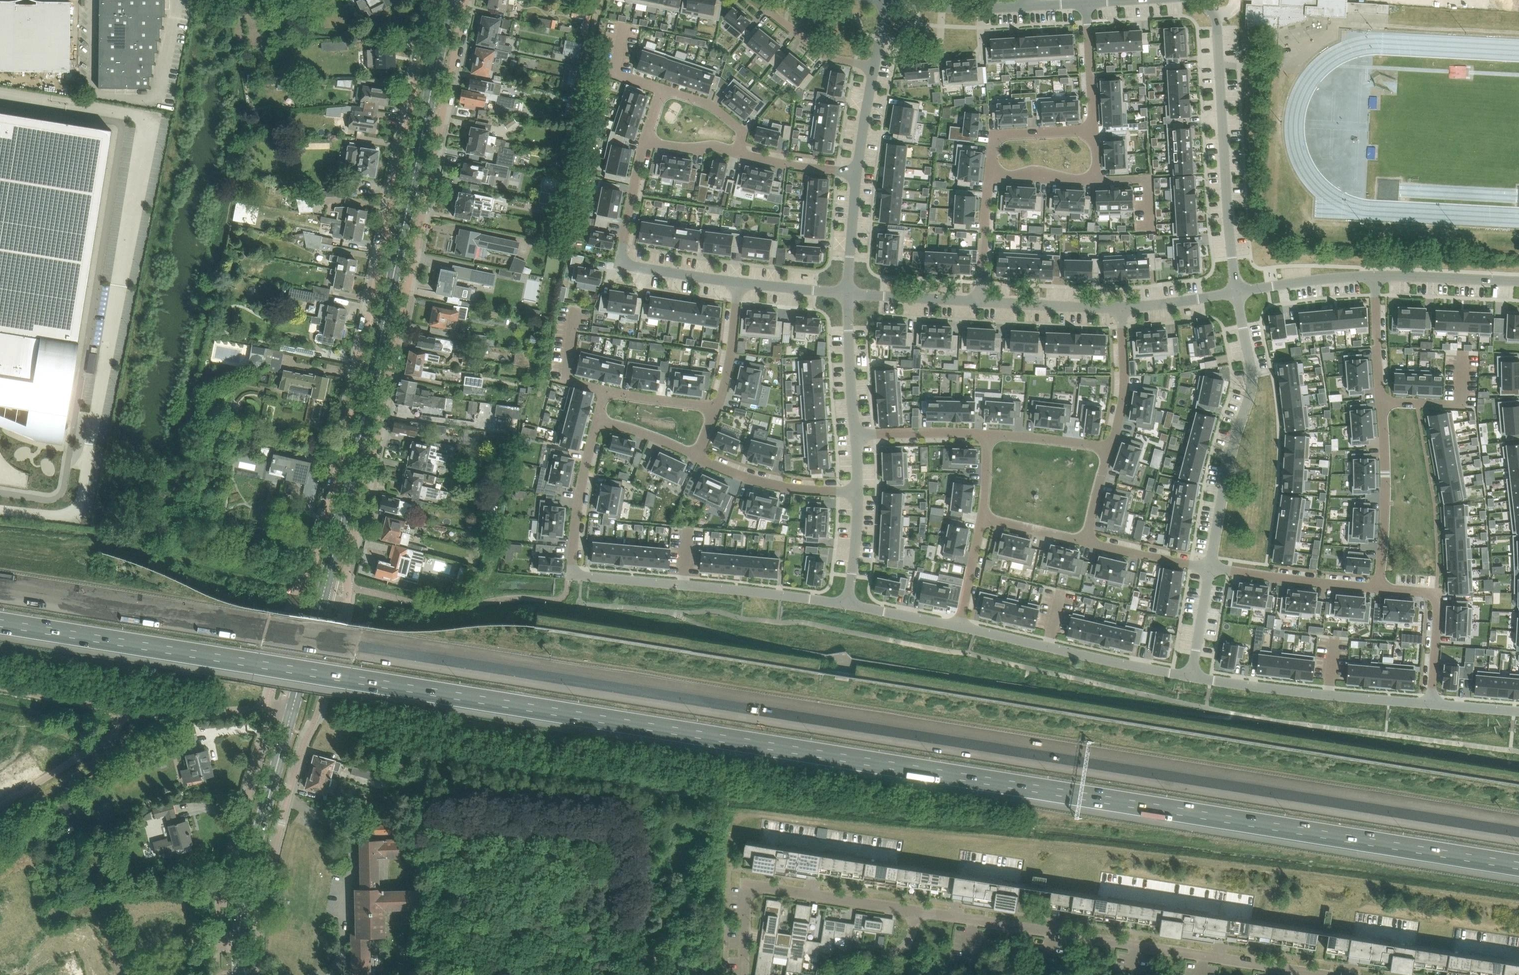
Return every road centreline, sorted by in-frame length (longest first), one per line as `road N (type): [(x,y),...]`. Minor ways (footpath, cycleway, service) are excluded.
road 1 (motorway): [(0,622),(1518,868)]
road 2 (motorway): [(1518,831),(0,590)]
road 3 (unclassified): [(432,0),(317,555),(302,581),(268,708)]
road 4 (unclassified): [(326,583),(347,588),(466,0)]
road 5 (tertiary): [(326,583),(450,0)]
road 6 (residential): [(1325,974),(916,911)]
road 7 (unclassified): [(260,974),(267,884),(344,620),(346,607),(321,602)]
road 8 (residential): [(1209,568),(1251,391),(1238,292)]
road 9 (residential): [(574,571),(848,605)]
road 10 (residential): [(1238,292),(1217,17)]
road 11 (residential): [(916,911),(751,885),(744,974)]
road 12 (unclassified): [(268,708),(220,910),(217,935),(239,936)]
road 13 (residential): [(739,281),(621,261),(645,141)]
road 14 (residential): [(958,626),(1192,677)]
road 15 (residential): [(1192,677),(1425,703)]
road 16 (tertiary): [(239,936),(293,708)]
road 17 (residential): [(1085,4),(886,1)]
road 18 (residential): [(1380,403),(1380,584)]
road 19 (residential): [(1380,584),(1209,568)]
road 20 (residential): [(1425,703),(1434,590),(1380,584)]
road 21 (residential): [(857,491),(762,483),(697,456)]
road 22 (residential): [(574,571),(597,419)]
road 23 (residential): [(1518,281),(1374,276)]
road 24 (residential): [(848,293),(855,434)]
road 25 (unclassified): [(268,708),(127,711)]
road 26 (residential): [(1121,307),(1124,389),(1110,446)]
road 27 (residential): [(1121,307),(981,300)]
road 28 (residential): [(1374,276),(1238,292)]
road 29 (residential): [(981,300),(848,293)]
road 30 (residential): [(874,67),(826,56),(774,14),(770,0)]
road 31 (residential): [(1094,129),(1005,135),(991,174)]
road 32 (residential): [(985,432),(855,434)]
road 33 (residential): [(1209,568),(1083,542)]
road 34 (residential): [(739,281),(716,407)]
road 35 (residential): [(1374,276),(1380,403)]
road 36 (residential): [(981,300),(991,174)]
road 37 (residential): [(1110,446),(985,432)]
road 38 (residential): [(1094,129),(1085,4)]
road 39 (residential): [(856,172),(848,293)]

